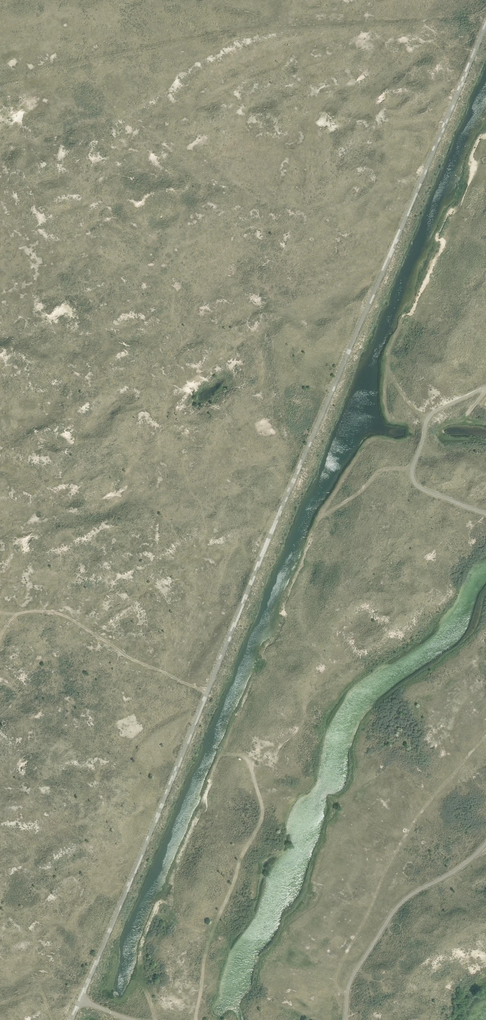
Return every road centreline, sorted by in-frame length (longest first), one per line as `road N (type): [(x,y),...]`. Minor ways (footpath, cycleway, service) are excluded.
road 1 (track): [(71,1019),(485,21)]
road 2 (track): [(485,130),(387,364),(405,397),(428,415)]
road 3 (track): [(0,637),(16,614),(63,615),(128,658),(207,691)]
road 4 (track): [(211,935),(262,819),(247,759),(221,753)]
road 5 (track): [(196,1019),(211,935),(155,912)]

